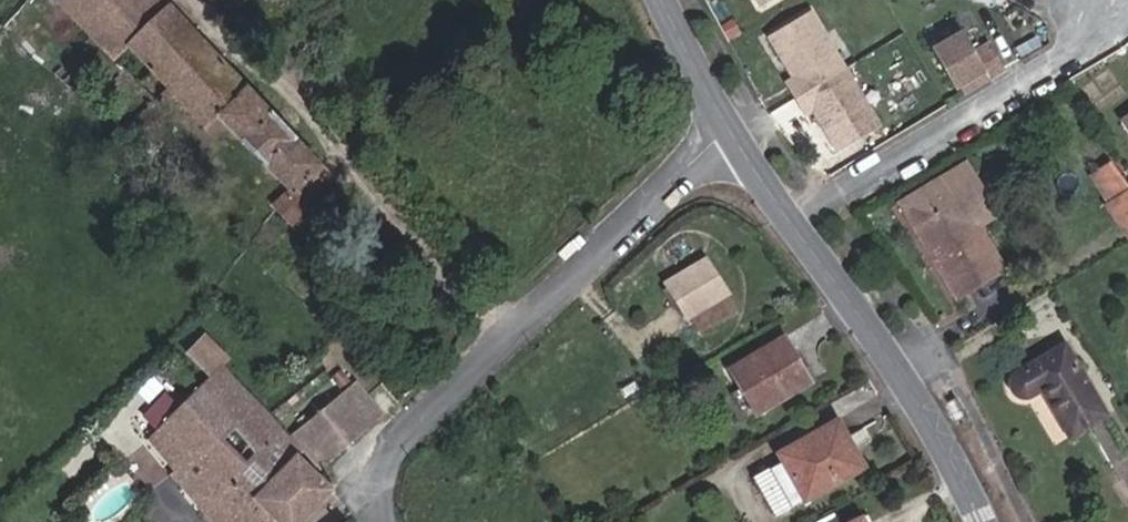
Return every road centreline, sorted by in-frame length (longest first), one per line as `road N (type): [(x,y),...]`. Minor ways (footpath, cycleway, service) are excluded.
road 1 (residential): [(730,135),(398,440),(385,470),(383,521)]
road 2 (residential): [(792,220),(1111,31),(1109,0)]
road 3 (tertiary): [(792,220),(923,415),(978,521)]
road 4 (tertiary): [(660,0),(730,135)]

